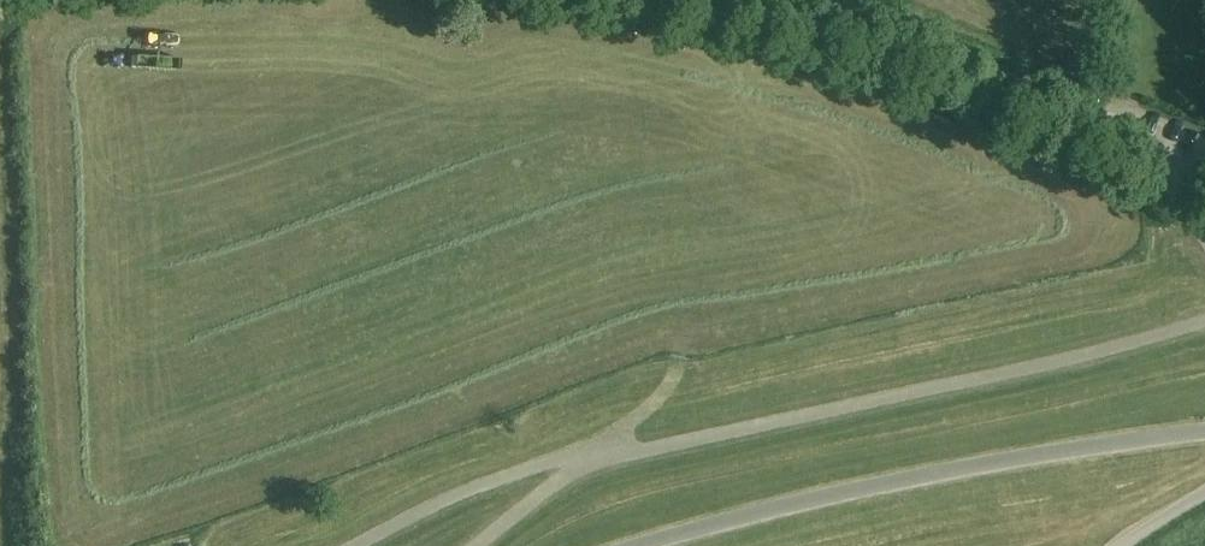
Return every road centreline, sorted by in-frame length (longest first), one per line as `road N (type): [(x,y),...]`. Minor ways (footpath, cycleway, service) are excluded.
road 1 (track): [(351,545),(445,494),(602,441),(649,444),(1080,356),(1204,320)]
road 2 (residential): [(779,0),(864,21),(1204,168)]
road 3 (track): [(476,545),(663,396),(686,367),(691,330)]

